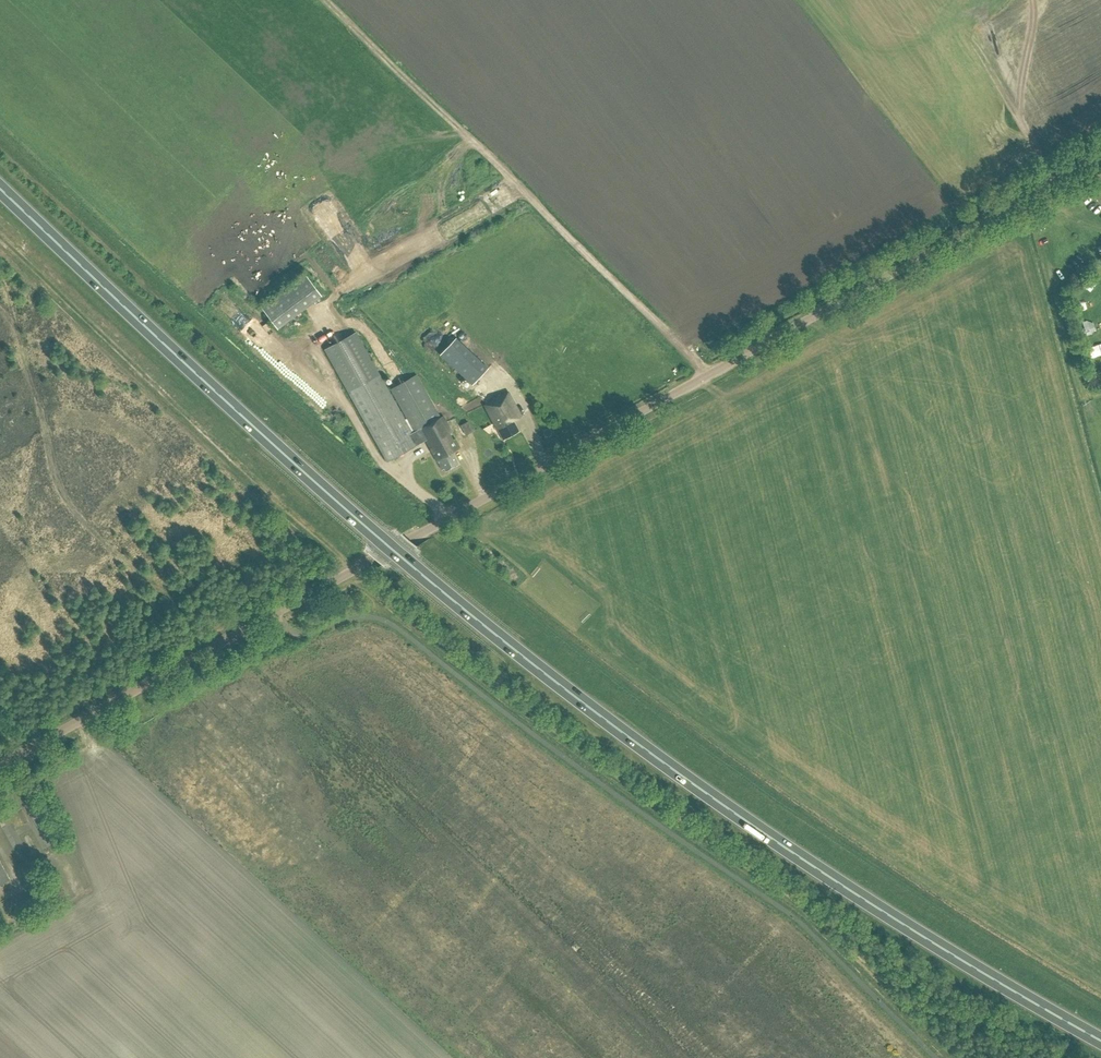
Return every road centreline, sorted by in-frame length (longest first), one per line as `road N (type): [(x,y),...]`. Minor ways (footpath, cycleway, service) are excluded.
road 1 (trunk): [(1100,1041),(802,859),(523,656),(270,441),(0,188)]
road 2 (unclassified): [(0,764),(1100,158)]
road 3 (track): [(326,0),(711,374)]

